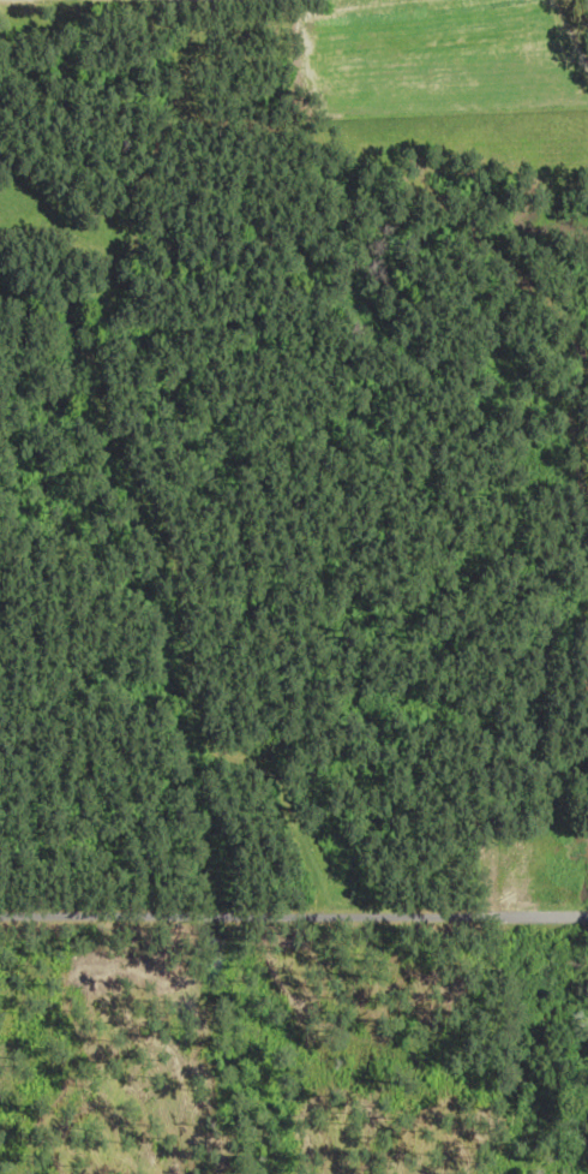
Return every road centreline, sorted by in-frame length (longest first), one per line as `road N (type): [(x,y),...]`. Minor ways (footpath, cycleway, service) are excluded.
road 1 (residential): [(587,916),(0,916)]

